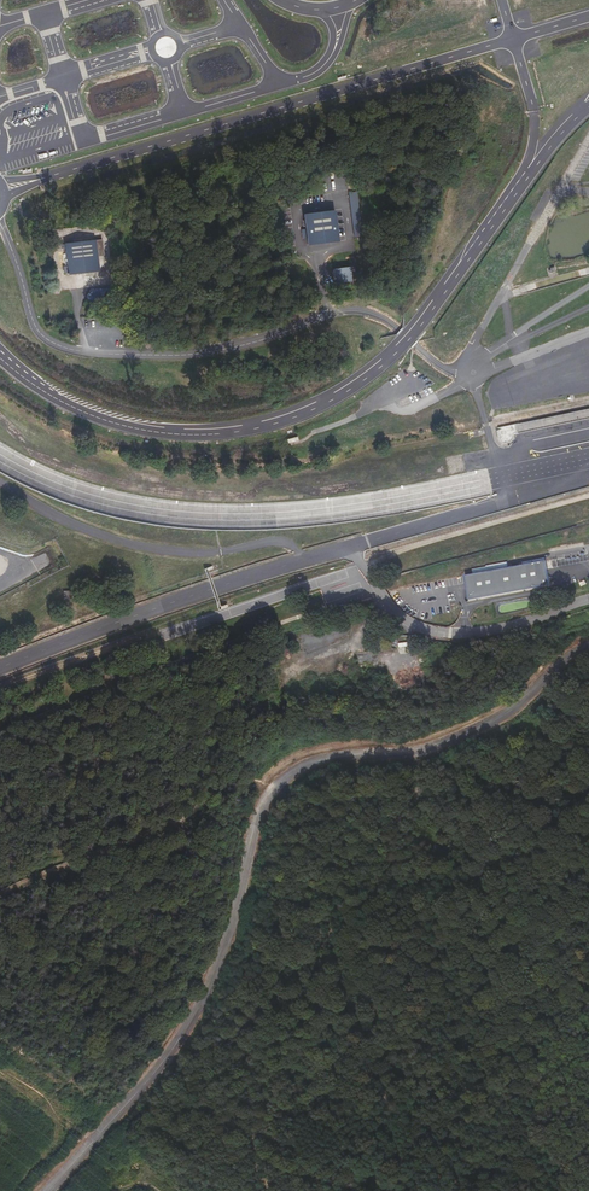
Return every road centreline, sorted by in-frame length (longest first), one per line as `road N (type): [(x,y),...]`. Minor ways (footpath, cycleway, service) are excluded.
road 1 (unclassified): [(47,1190),(185,1028),(217,961),(267,794),(306,764),(415,753),(472,731),(516,706),(565,657),(588,645)]
road 2 (track): [(268,1190),(257,1133),(405,1185),(328,909)]
road 3 (track): [(385,605),(320,610),(0,726)]
road 4 (track): [(588,793),(482,869),(328,909),(239,891)]
road 5 (track): [(0,813),(145,809),(231,776),(275,788)]

